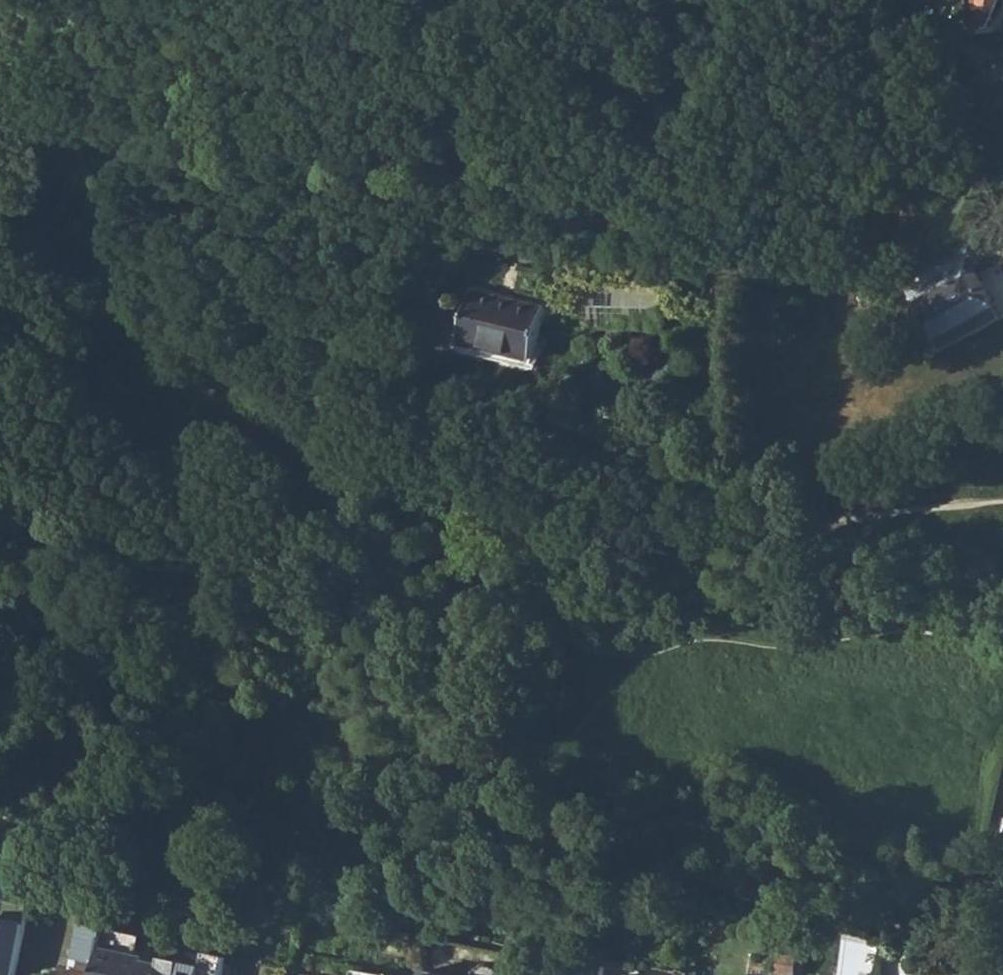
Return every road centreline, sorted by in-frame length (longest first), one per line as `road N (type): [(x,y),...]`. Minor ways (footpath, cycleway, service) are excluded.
road 1 (track): [(1002,498),(910,503),(795,529),(706,564),(520,537),(337,469),(187,367),(136,306),(78,180),(0,51)]
road 2 (residential): [(1002,74),(951,218),(910,252),(836,269),(522,257),(485,244)]

